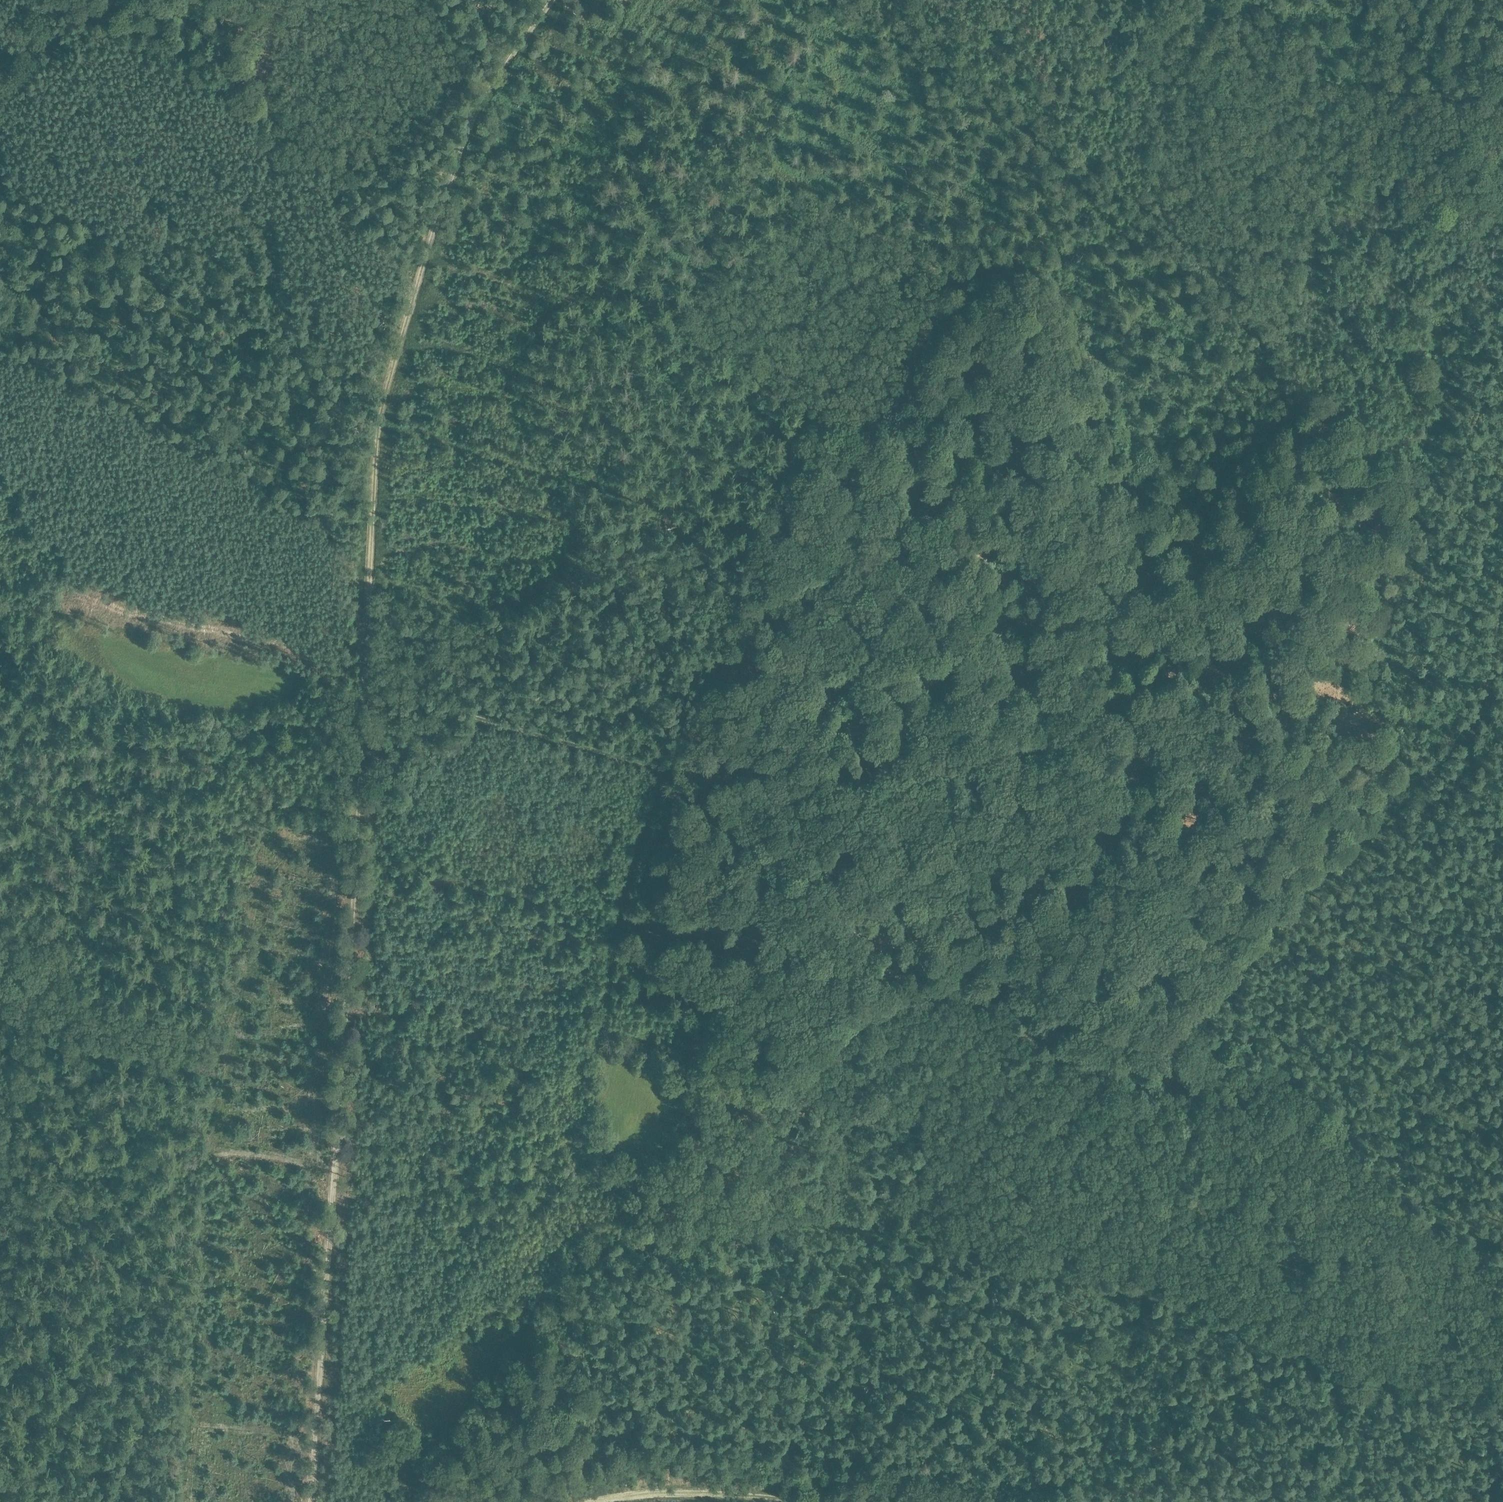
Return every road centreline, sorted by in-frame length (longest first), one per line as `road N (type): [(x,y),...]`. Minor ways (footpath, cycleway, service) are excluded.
road 1 (track): [(553,0),(467,130),(382,405),(311,1501)]
road 2 (track): [(802,1501),(653,1493),(592,1501)]

